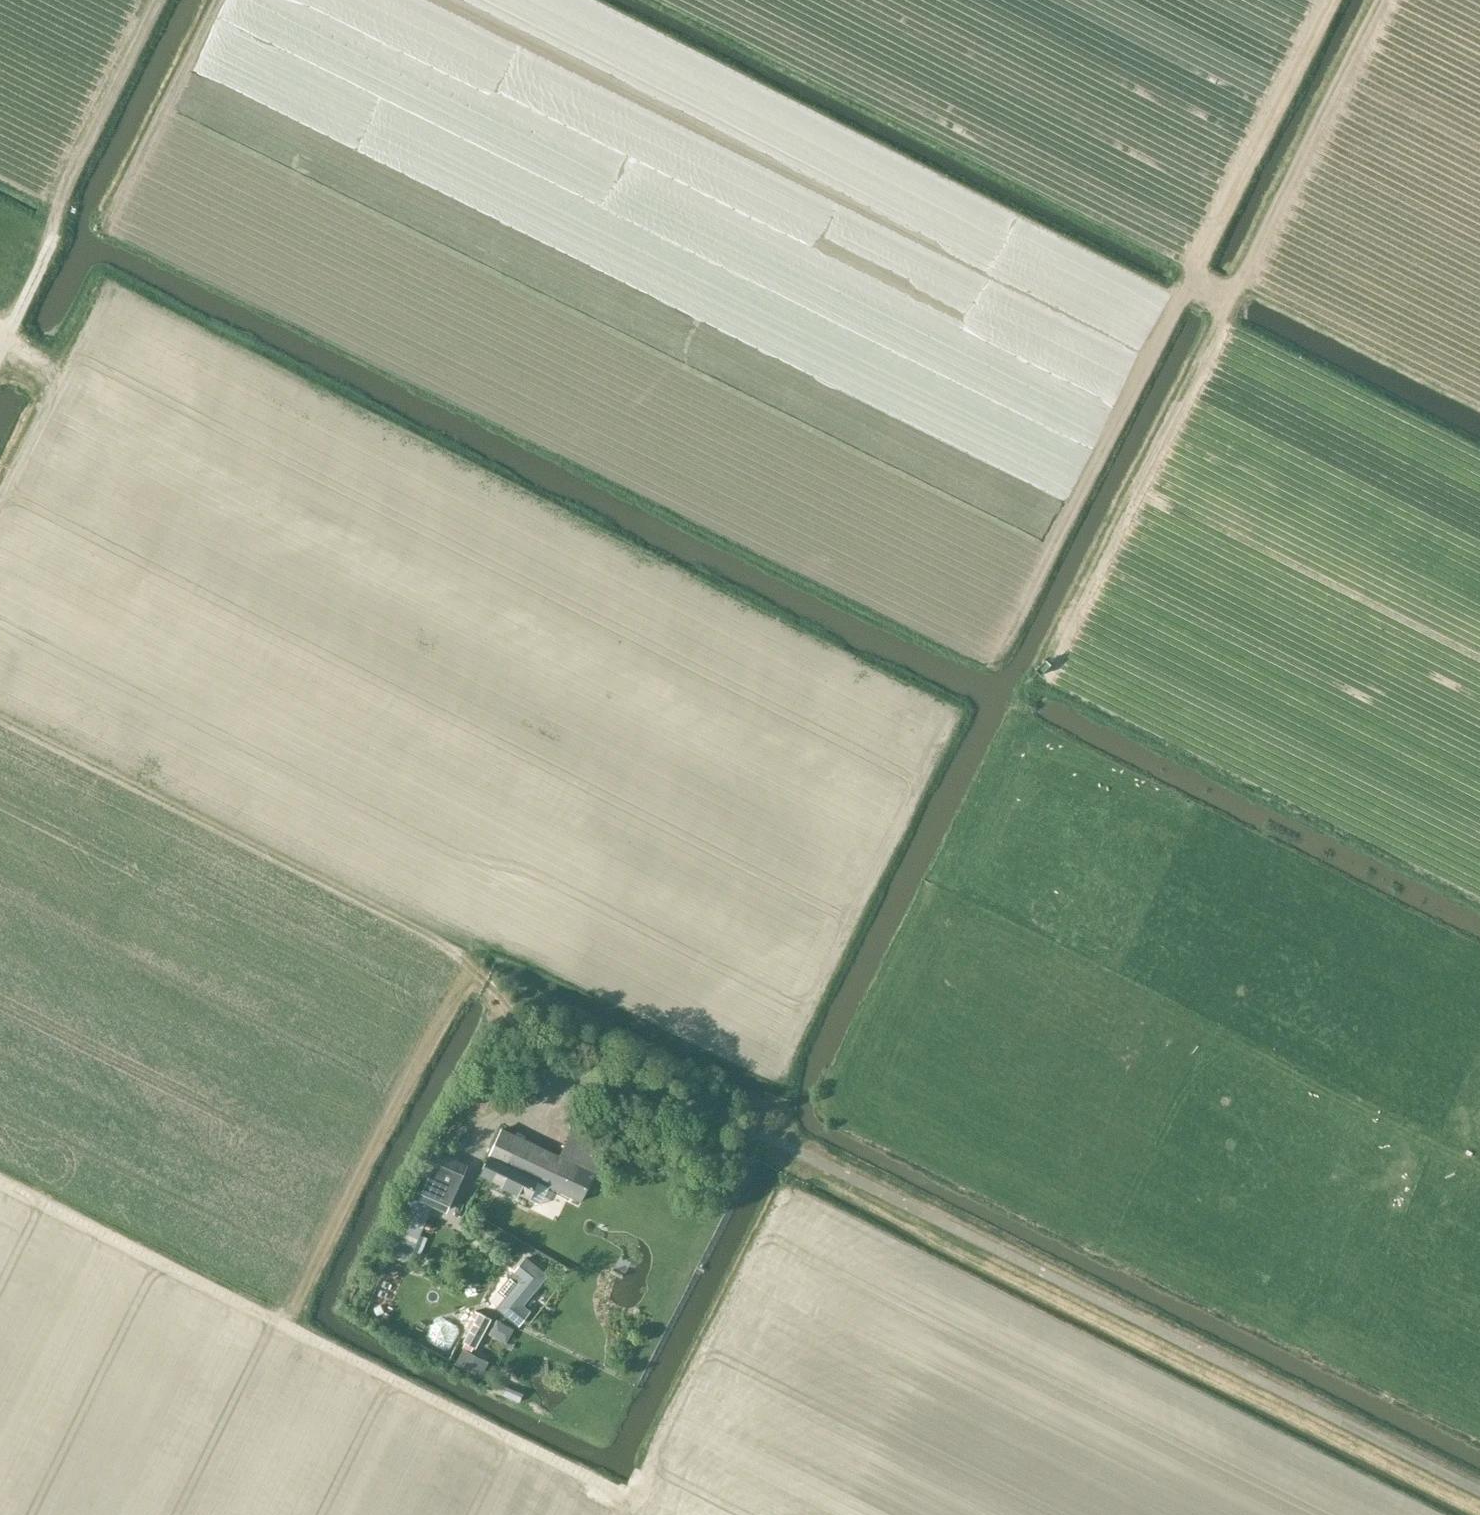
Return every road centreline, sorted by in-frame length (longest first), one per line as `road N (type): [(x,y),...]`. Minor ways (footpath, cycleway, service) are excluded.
road 1 (track): [(1023,717),(1385,0)]

